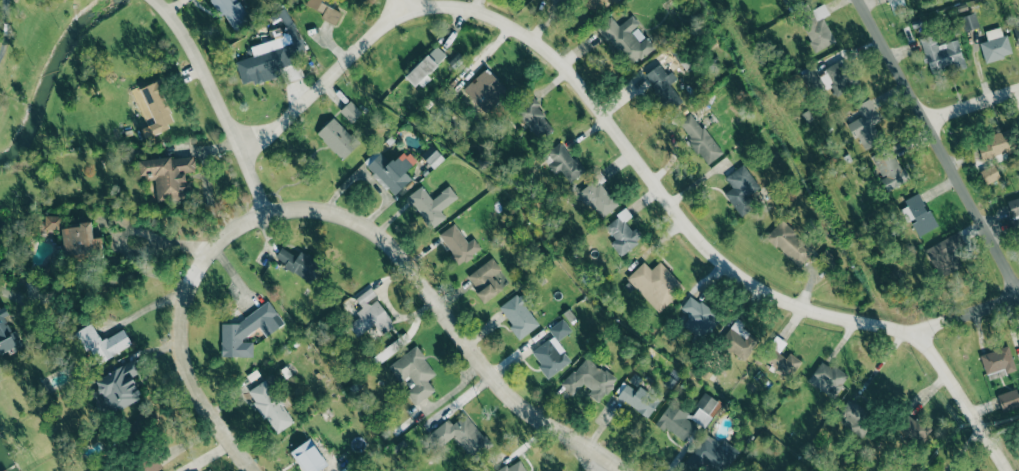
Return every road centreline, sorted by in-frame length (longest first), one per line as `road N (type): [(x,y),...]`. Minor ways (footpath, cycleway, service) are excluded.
road 1 (residential): [(240,150),(409,2),(489,18),(522,32),(556,61),(726,267),(791,306),(912,335)]
road 2 (residential): [(265,214),(312,211),(359,223),(396,255),(522,411),(621,470)]
road 3 (residential): [(1018,296),(855,0)]
road 4 (residential): [(250,470),(184,376),(180,324),(204,255),(265,214)]
road 5 (residential): [(240,150),(180,33),(154,0)]
road 6 (residential): [(912,335),(1002,470)]

